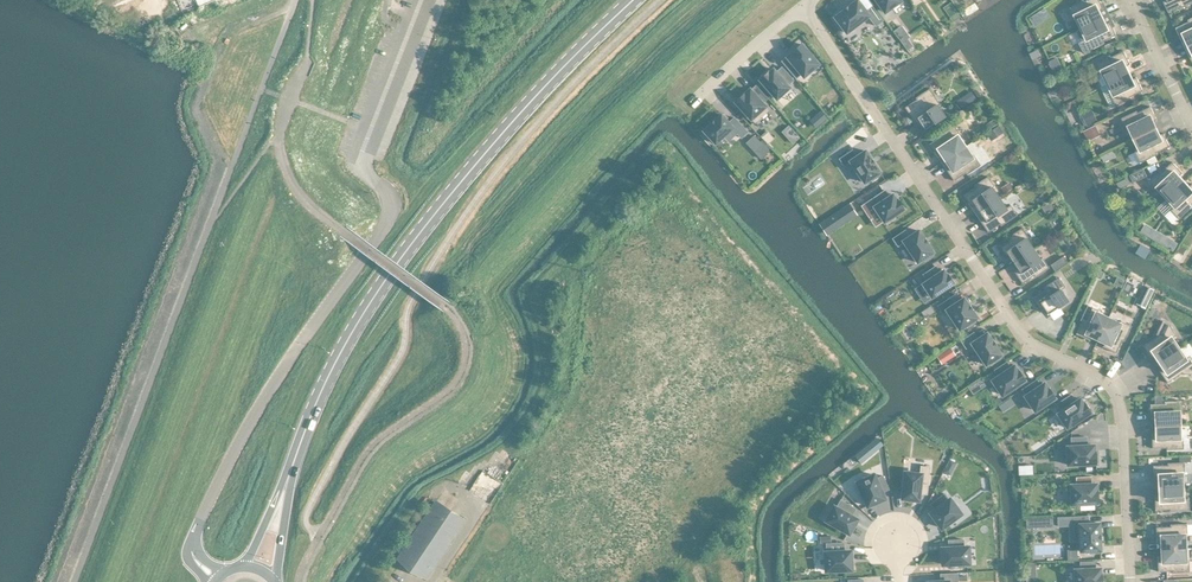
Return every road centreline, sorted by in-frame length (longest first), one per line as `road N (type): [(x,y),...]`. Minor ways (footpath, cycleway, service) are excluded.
road 1 (residential): [(1136,581),(1121,399),(1105,382),(1026,337),(806,12)]
road 2 (primary): [(290,497),(347,353),(424,238),(518,125),(645,0)]
road 3 (residential): [(1130,0),(1191,129)]
road 4 (residential): [(806,12),(697,102)]

